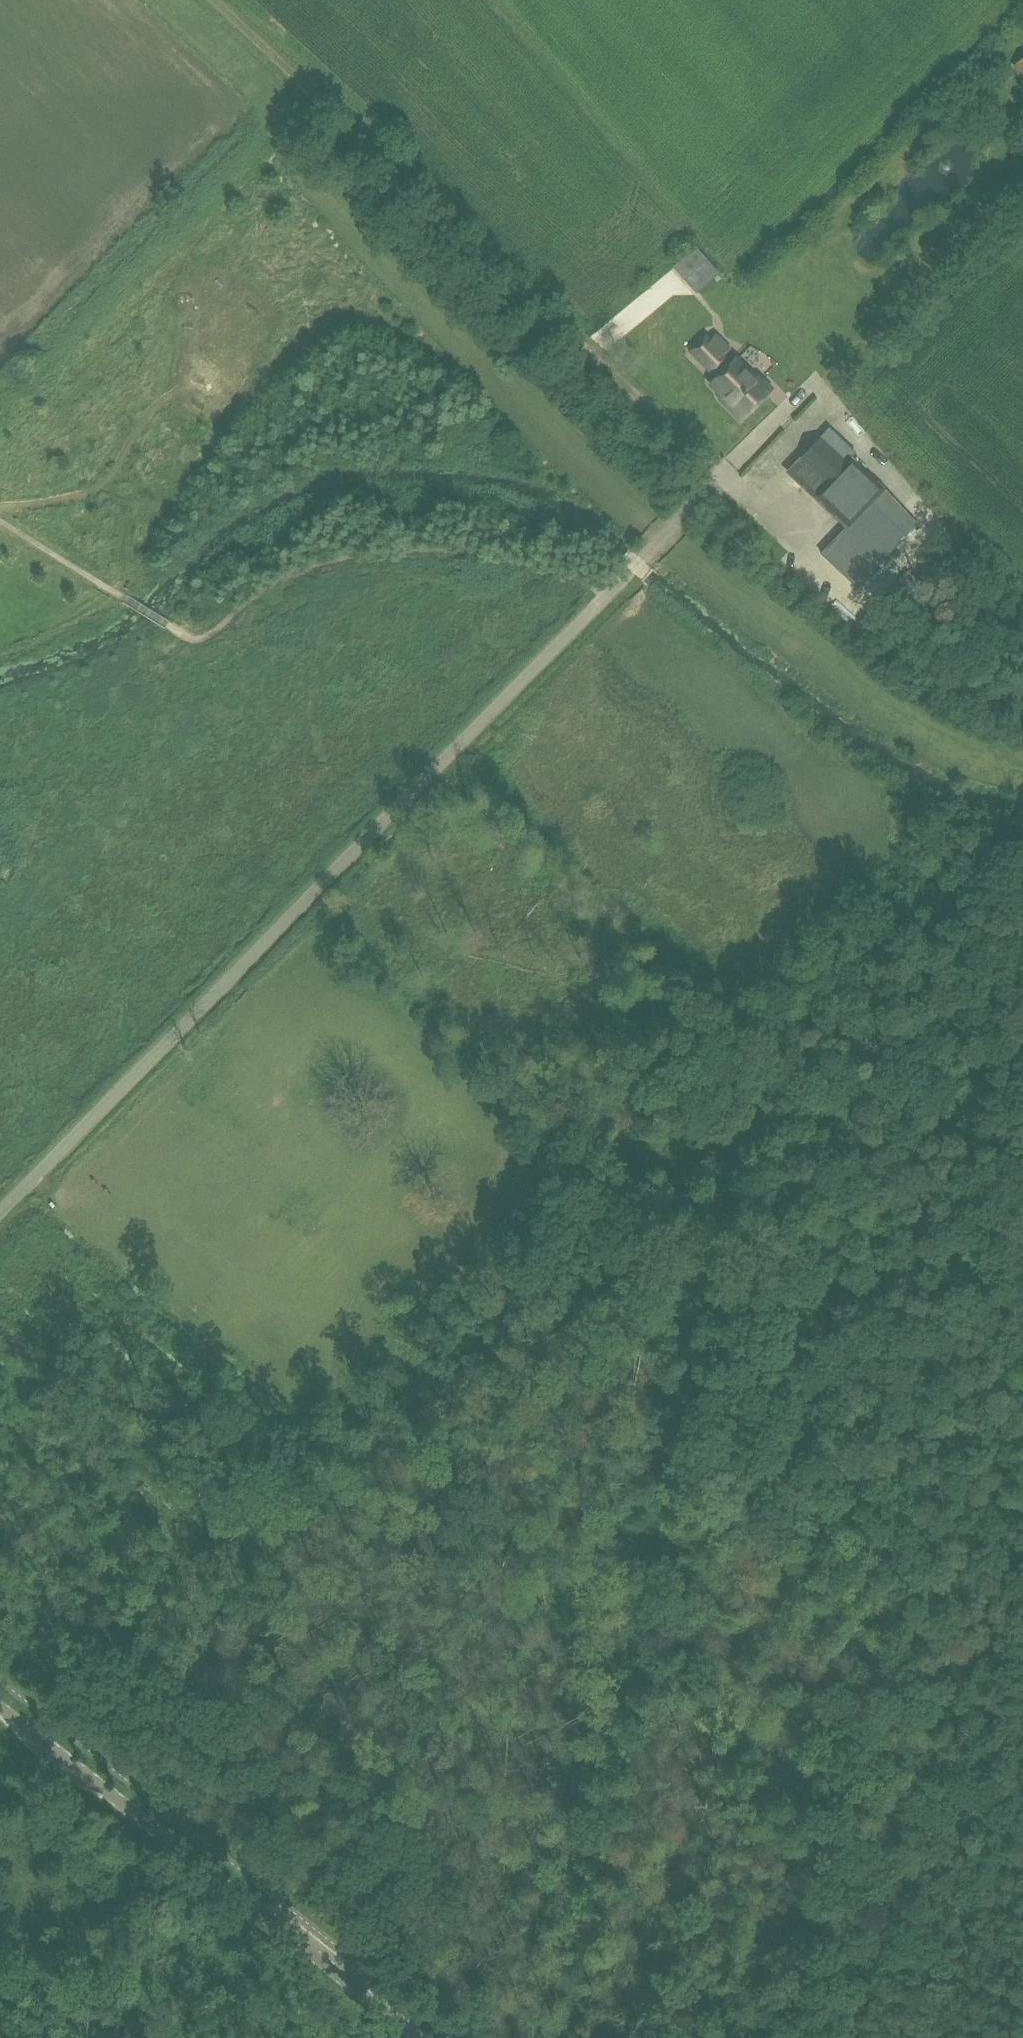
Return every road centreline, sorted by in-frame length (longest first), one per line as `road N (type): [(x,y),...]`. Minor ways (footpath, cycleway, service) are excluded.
road 1 (residential): [(0,1221),(722,479)]
road 2 (track): [(209,0),(722,479)]
road 3 (tertiary): [(397,2037),(0,1713)]

